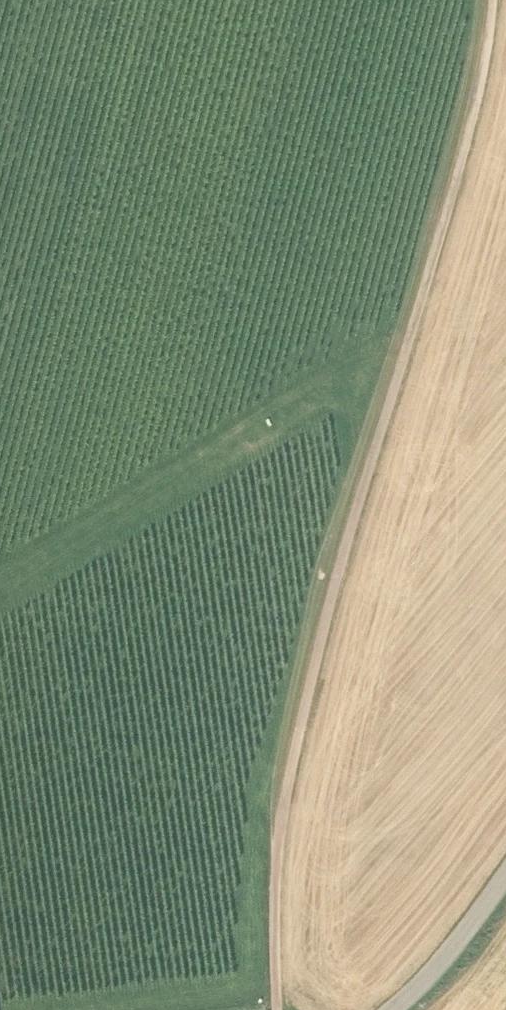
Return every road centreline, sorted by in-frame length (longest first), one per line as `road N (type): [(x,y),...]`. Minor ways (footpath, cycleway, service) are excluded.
road 1 (track): [(275,1009),(288,767),(465,139),(489,0)]
road 2 (tertiary): [(394,1009),(505,874)]

